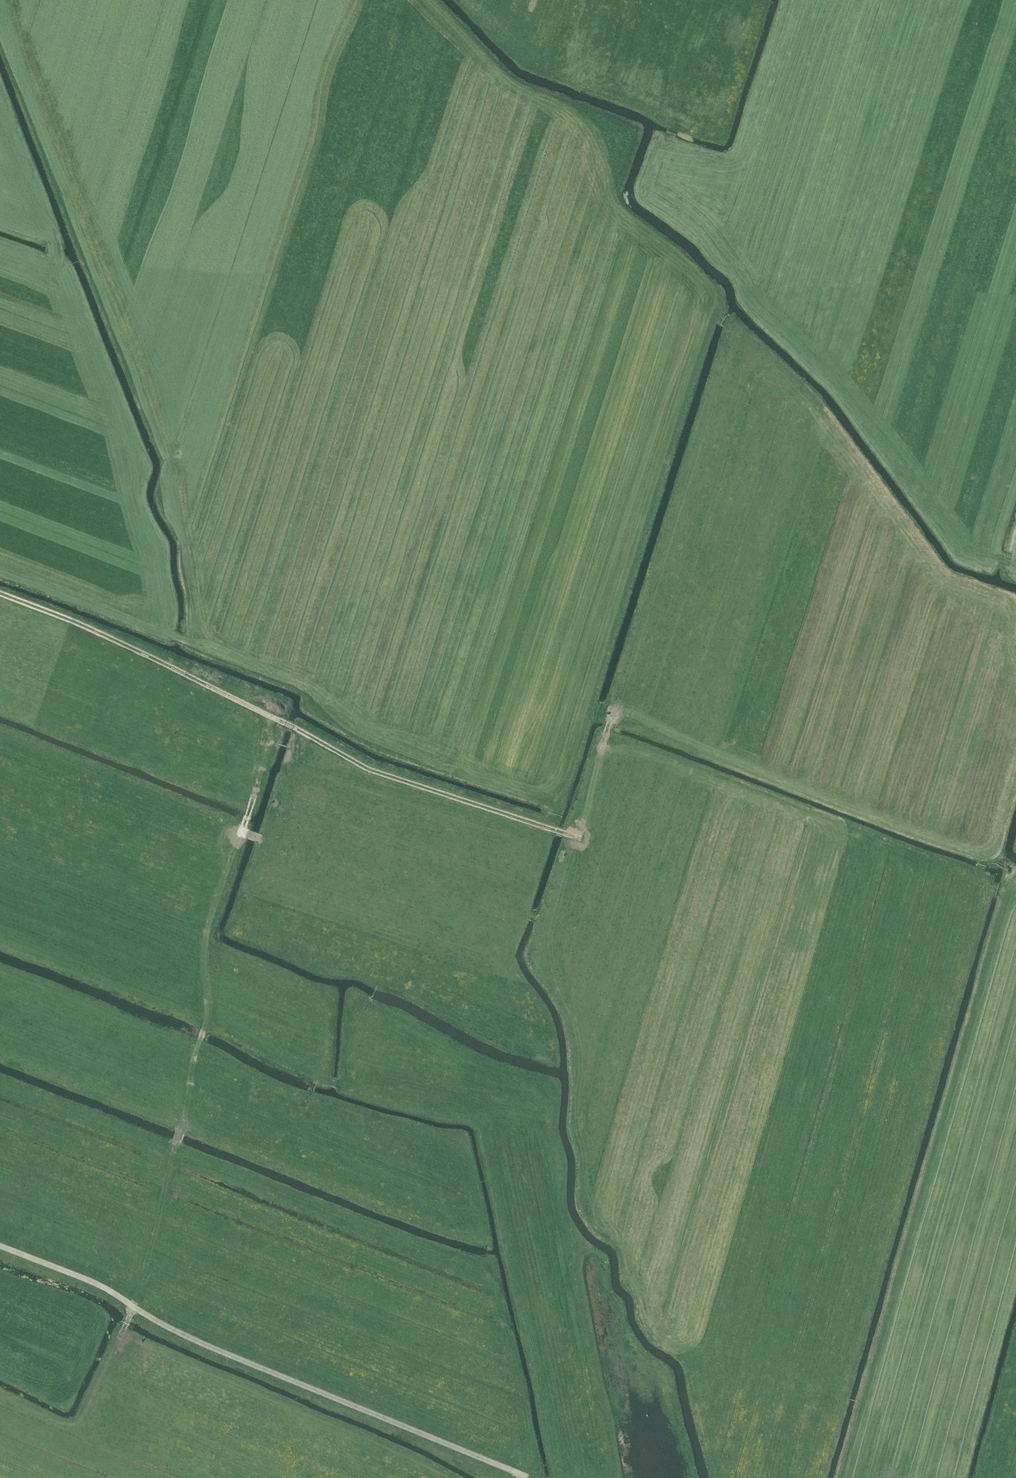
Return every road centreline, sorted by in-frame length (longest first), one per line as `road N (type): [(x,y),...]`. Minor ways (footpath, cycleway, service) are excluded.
road 1 (track): [(0,591),(368,769),(577,838)]
road 2 (track): [(0,1246),(105,1286),(193,1339),(524,1477)]

